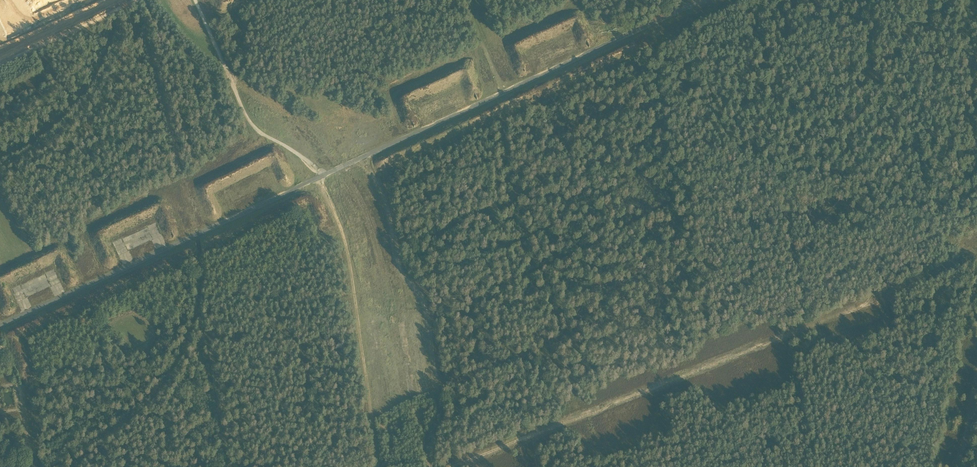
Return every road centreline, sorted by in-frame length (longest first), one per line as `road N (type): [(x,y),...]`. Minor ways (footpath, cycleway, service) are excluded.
road 1 (track): [(702,0),(0,328)]
road 2 (track): [(976,256),(446,466)]
road 3 (track): [(430,466),(426,440),(438,409),(423,303),(398,263),(387,204),(364,158)]
road 4 (track): [(379,466),(348,251),(316,180)]
road 5 (track): [(322,178),(256,127),(195,0)]
road 6 (track): [(0,63),(133,0)]
road 7 (track): [(0,339),(20,392),(32,466)]

